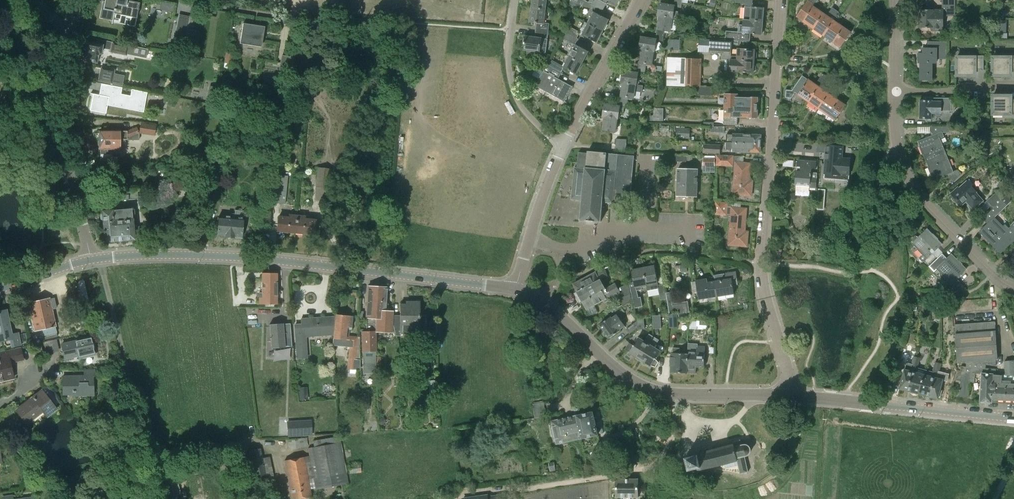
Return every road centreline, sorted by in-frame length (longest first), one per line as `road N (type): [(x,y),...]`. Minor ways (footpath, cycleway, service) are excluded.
road 1 (tertiary): [(513,289),(206,256),(99,259)]
road 2 (residential): [(789,395),(761,263),(782,0)]
road 3 (tertiary): [(789,395),(644,387),(556,312),(513,289)]
road 4 (unclassified): [(260,443),(154,453),(99,259)]
road 5 (residential): [(1013,289),(911,186),(895,142),(894,92)]
road 6 (residential): [(92,260),(61,123),(74,25)]
road 7 (tertiary): [(789,395),(1013,418)]
road 8 (residential): [(562,146),(640,0)]
road 9 (residential): [(516,0),(512,87),(562,146)]

